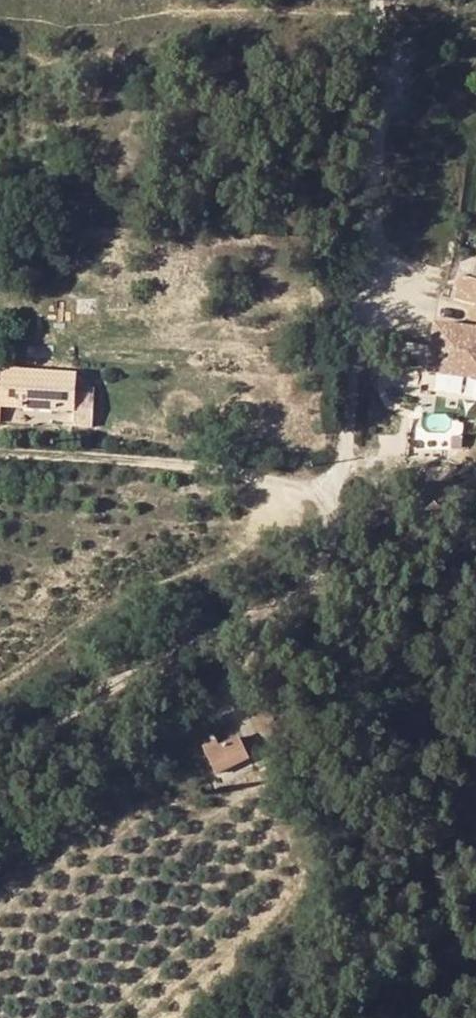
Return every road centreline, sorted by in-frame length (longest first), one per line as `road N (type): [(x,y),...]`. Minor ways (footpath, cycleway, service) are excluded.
road 1 (residential): [(375,0),(351,442),(338,493)]
road 2 (track): [(280,481),(271,523),(253,546),(100,607),(0,681)]
road 3 (residential): [(0,451),(187,466),(338,493)]
road 4 (residential): [(338,493),(319,567),(284,603)]

